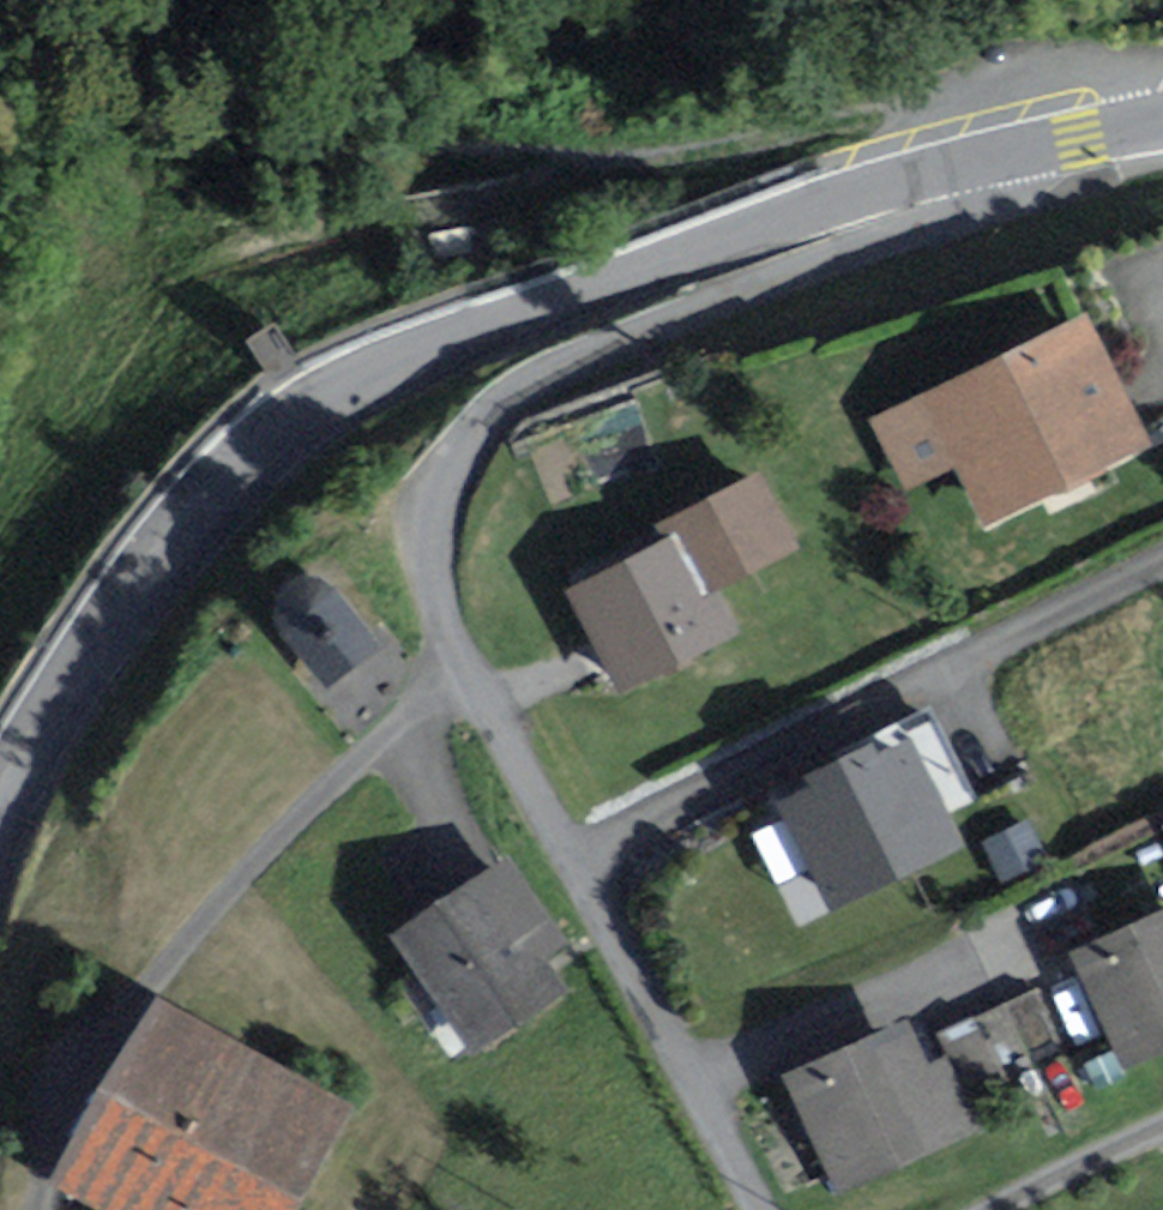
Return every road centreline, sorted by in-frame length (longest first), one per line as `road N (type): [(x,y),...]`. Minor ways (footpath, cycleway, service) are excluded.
road 1 (residential): [(1040,150),(1037,205),(711,308),(573,361),(513,389),(462,429),(435,477),(427,586),(453,678),(538,813),(756,1209)]
road 2 (tertiary): [(0,810),(40,731),(144,582),(220,491),(302,417),(383,369),(499,323),(840,202),(1040,150)]
road 3 (residential): [(1162,1127),(1007,1209)]

